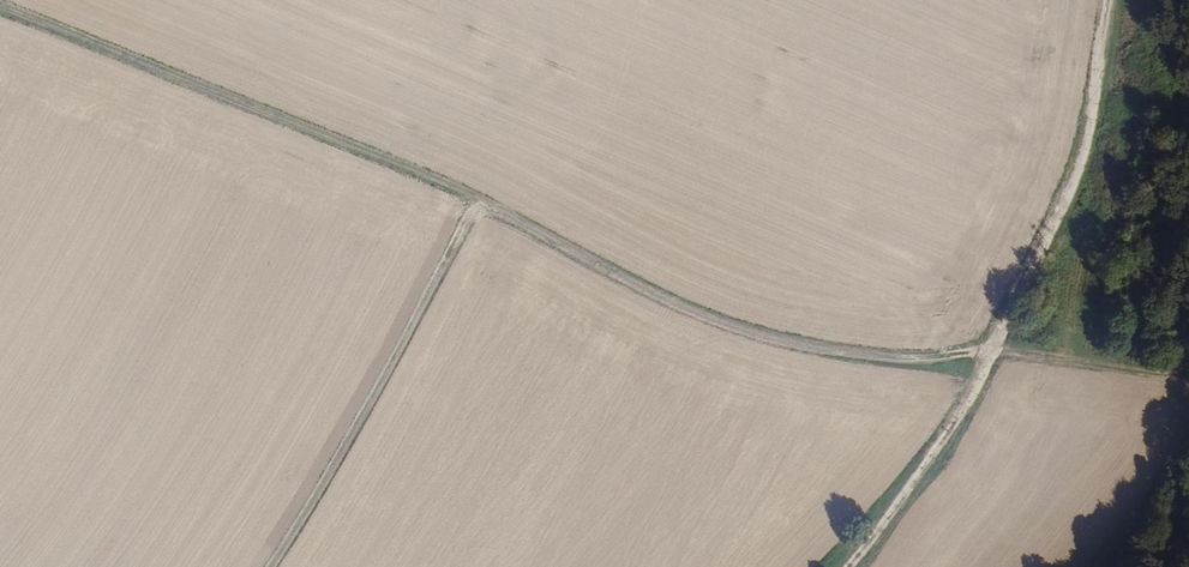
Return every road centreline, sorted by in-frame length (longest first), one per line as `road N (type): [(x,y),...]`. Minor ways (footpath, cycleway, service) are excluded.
road 1 (track): [(848,566),(958,423),(996,352),(1070,191),(1097,106),(1111,0)]
road 2 (track): [(493,204),(621,279),(730,327),(823,353),(927,359),(996,352)]
road 3 (track): [(0,7),(493,204)]
road 4 (track): [(270,566),(471,216),(493,204)]
road 5 (track): [(1188,376),(996,352)]

